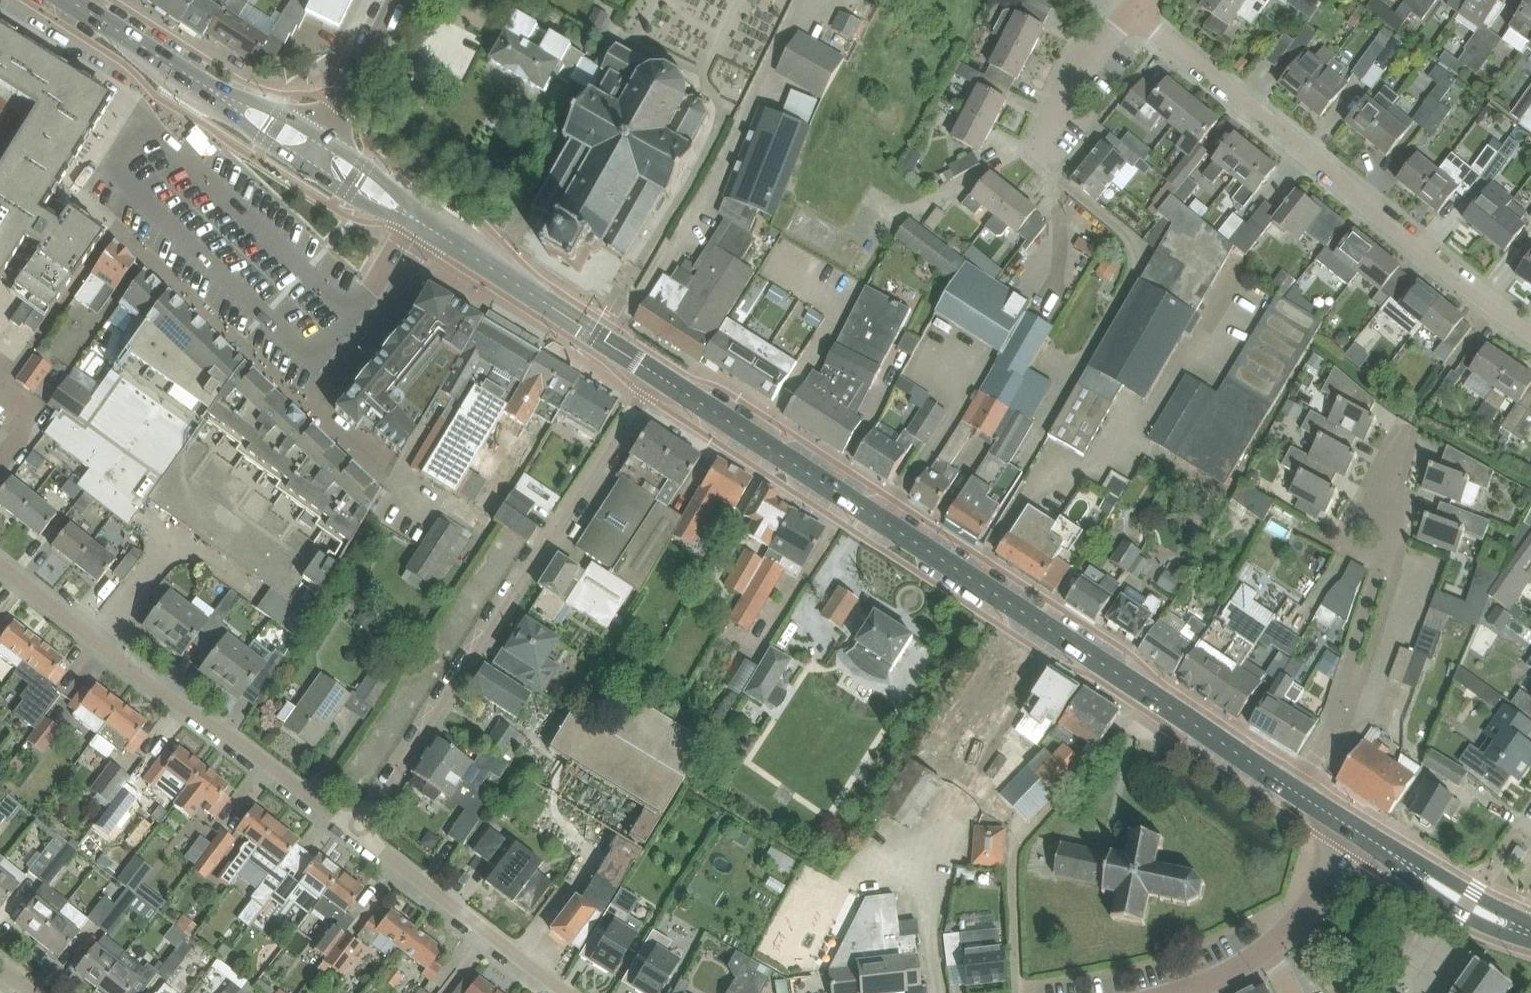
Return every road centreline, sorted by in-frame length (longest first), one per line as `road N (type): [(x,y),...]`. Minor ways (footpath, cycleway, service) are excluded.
road 1 (secondary): [(1296,792),(657,374)]
road 2 (residential): [(644,394),(356,829)]
road 3 (residential): [(1530,328),(1133,14)]
road 4 (residential): [(0,562),(356,829)]
road 5 (secondary): [(315,154),(71,0)]
road 6 (secondary): [(657,374),(415,217)]
road 7 (residential): [(356,829),(566,992)]
road 8 (residential): [(1305,778),(1337,708),(1384,555)]
road 9 (secondary): [(1530,934),(1467,903),(1360,832)]
road 10 (residential): [(1054,167),(1034,151),(1050,112),(1133,14)]
road 11 (secondary): [(315,154),(397,0)]
road 12 (residential): [(1269,946),(1360,832)]

